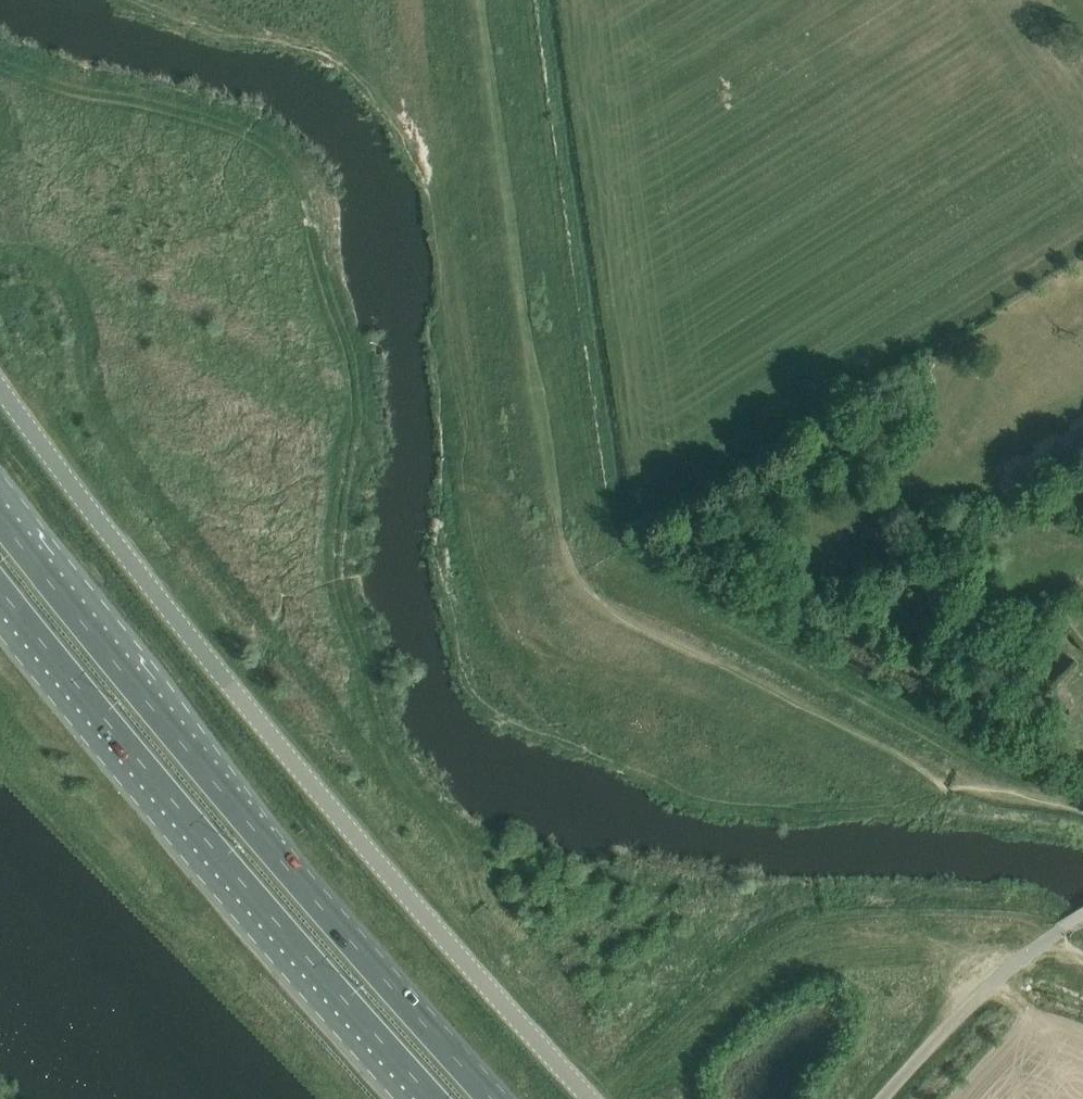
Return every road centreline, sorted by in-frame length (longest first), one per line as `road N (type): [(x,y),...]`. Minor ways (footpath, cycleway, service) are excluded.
road 1 (unclassified): [(605,1098),(263,721),(0,392)]
road 2 (trunk): [(499,1098),(247,821),(0,519)]
road 3 (trunk): [(0,593),(264,912),(435,1098)]
road 4 (unclassified): [(887,1098),(1016,962),(1082,919)]

